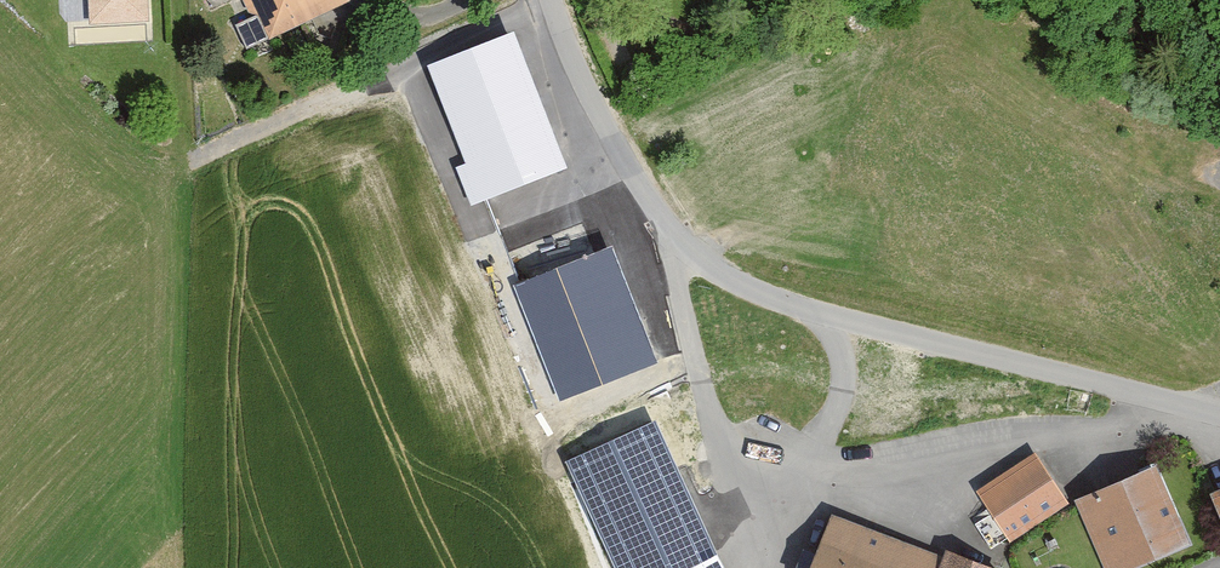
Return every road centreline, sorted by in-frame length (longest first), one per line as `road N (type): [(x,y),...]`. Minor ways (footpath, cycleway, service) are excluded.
road 1 (unclassified): [(1219,414),(906,335),(728,278),(686,249),(637,180),(581,80),(551,0)]

